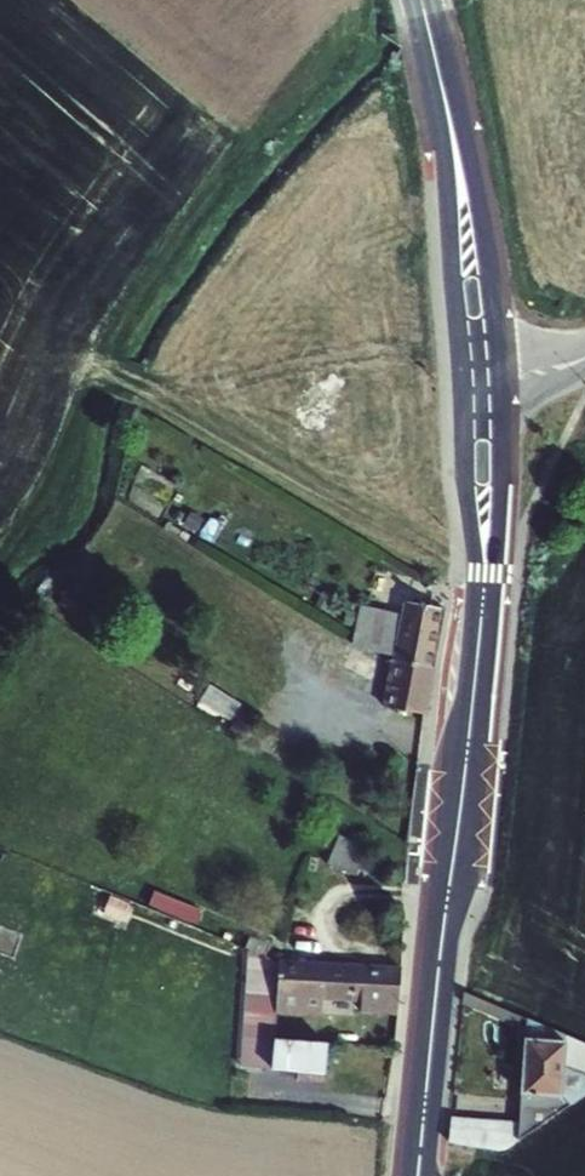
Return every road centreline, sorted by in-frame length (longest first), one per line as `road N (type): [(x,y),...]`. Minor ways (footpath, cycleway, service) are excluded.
road 1 (secondary): [(417,1175),(477,657)]
road 2 (secondary): [(498,378),(482,223),(422,0)]
road 3 (secondary): [(422,0),(461,379)]
road 4 (secondary): [(477,657),(498,540),(498,378)]
road 5 (secondary): [(461,379),(477,657)]

